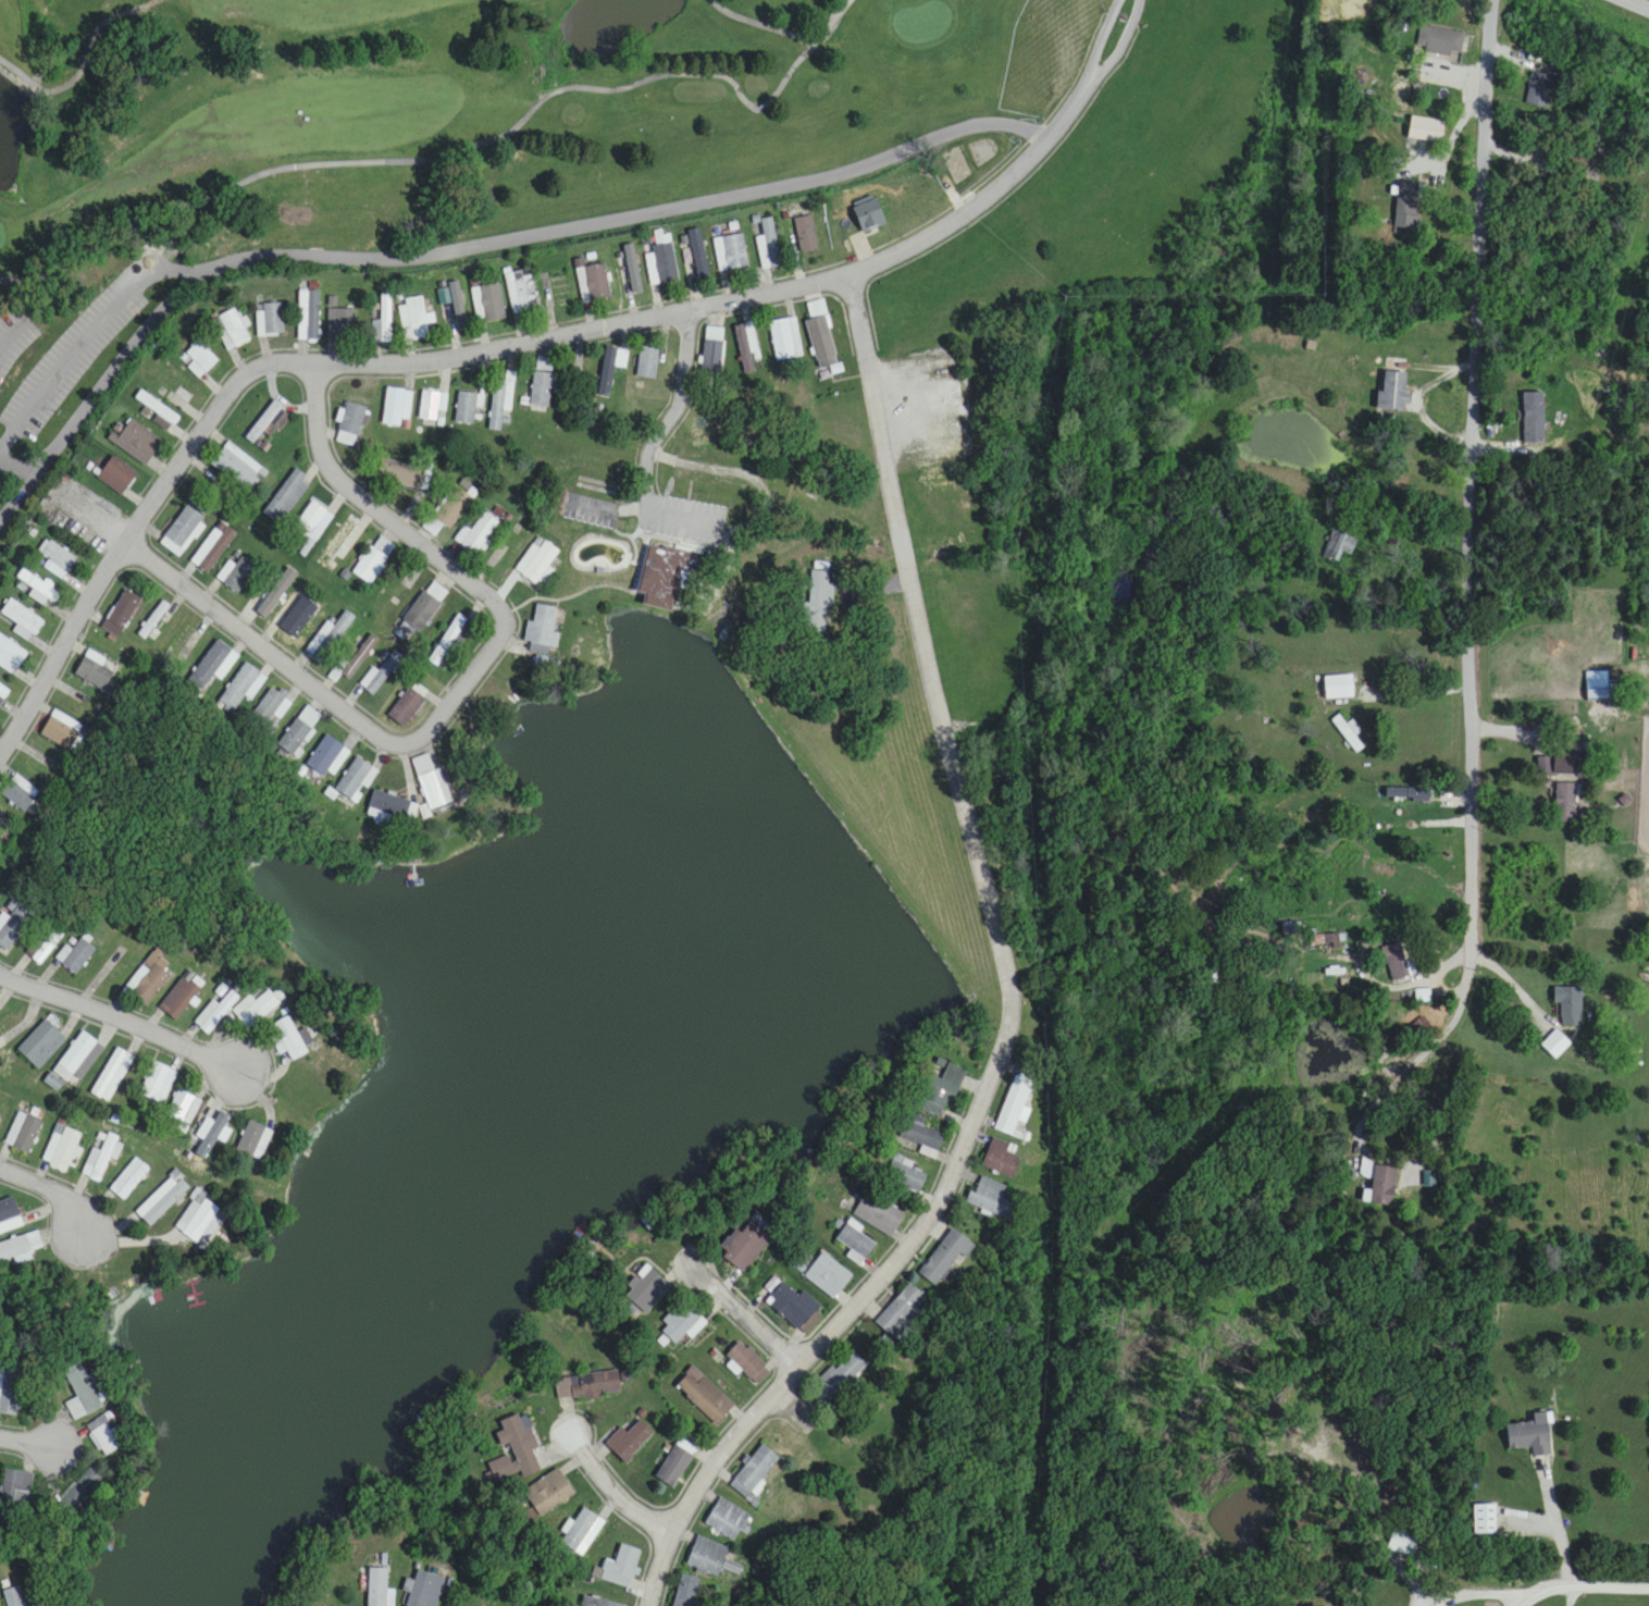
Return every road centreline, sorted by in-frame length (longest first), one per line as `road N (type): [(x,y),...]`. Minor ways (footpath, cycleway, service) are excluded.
road 1 (residential): [(672,1529),(770,1397),(909,1237),(938,1193),(1008,1011),(888,473),(854,273)]
road 2 (residential): [(0,744),(124,540),(244,371),(265,362),(450,350),(854,273)]
road 3 (residential): [(1494,0),(1479,213),(1471,947)]
road 4 (residential): [(124,540),(361,720),(395,738),(422,733),(491,653),(499,604),(331,465),(317,429),(314,360)]
road 5 (residential): [(854,273),(964,215),(1014,177),(1124,0)]
road 6 (residential): [(0,974),(235,1068)]
road 7 (residential): [(569,1423),(569,1437),(592,1469),(672,1529)]
road 8 (residential): [(802,1363),(694,1267)]
road 9 (residential): [(1515,1605),(1555,1582),(1648,1585)]
road 10 (residential): [(1471,947),(1436,978),(1438,991),(1450,998),(1468,991),(1471,947)]

